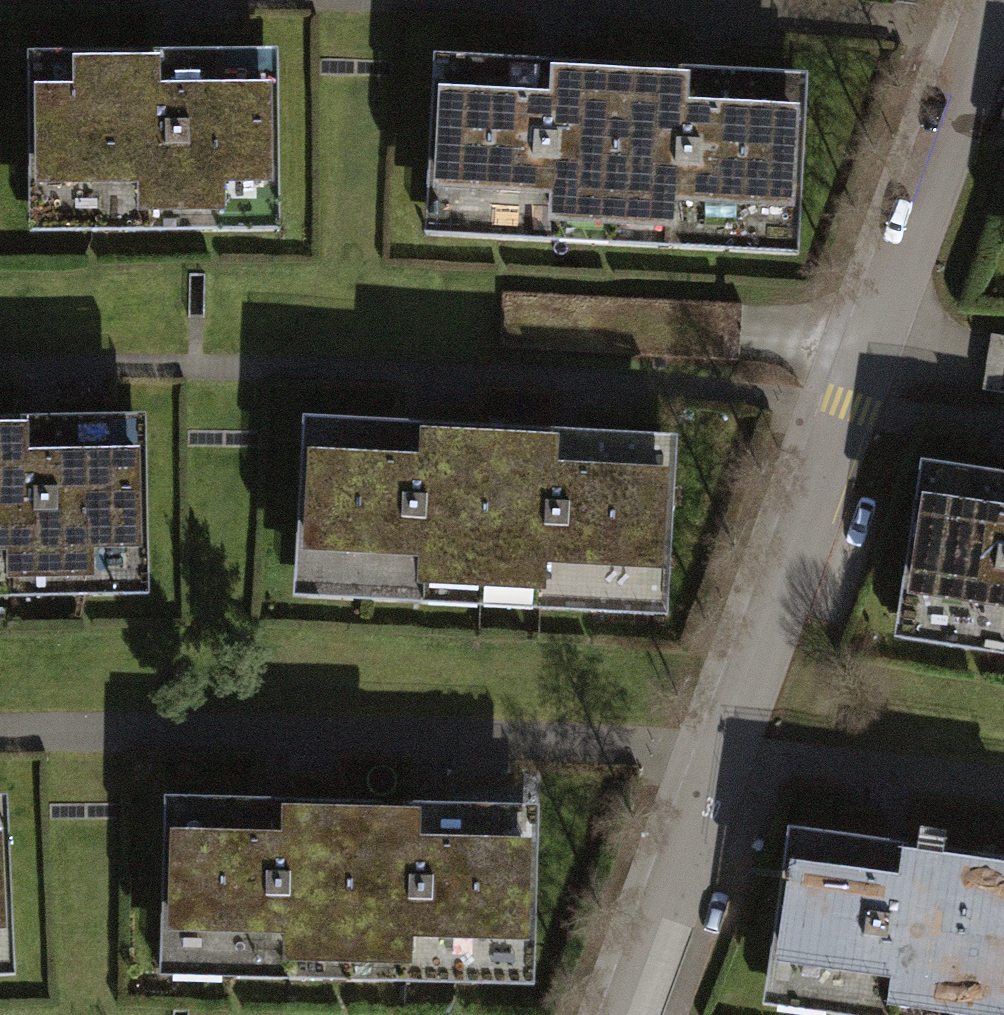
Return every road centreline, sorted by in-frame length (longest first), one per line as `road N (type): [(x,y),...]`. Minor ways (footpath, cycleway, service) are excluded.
road 1 (residential): [(627,1014),(994,0)]

